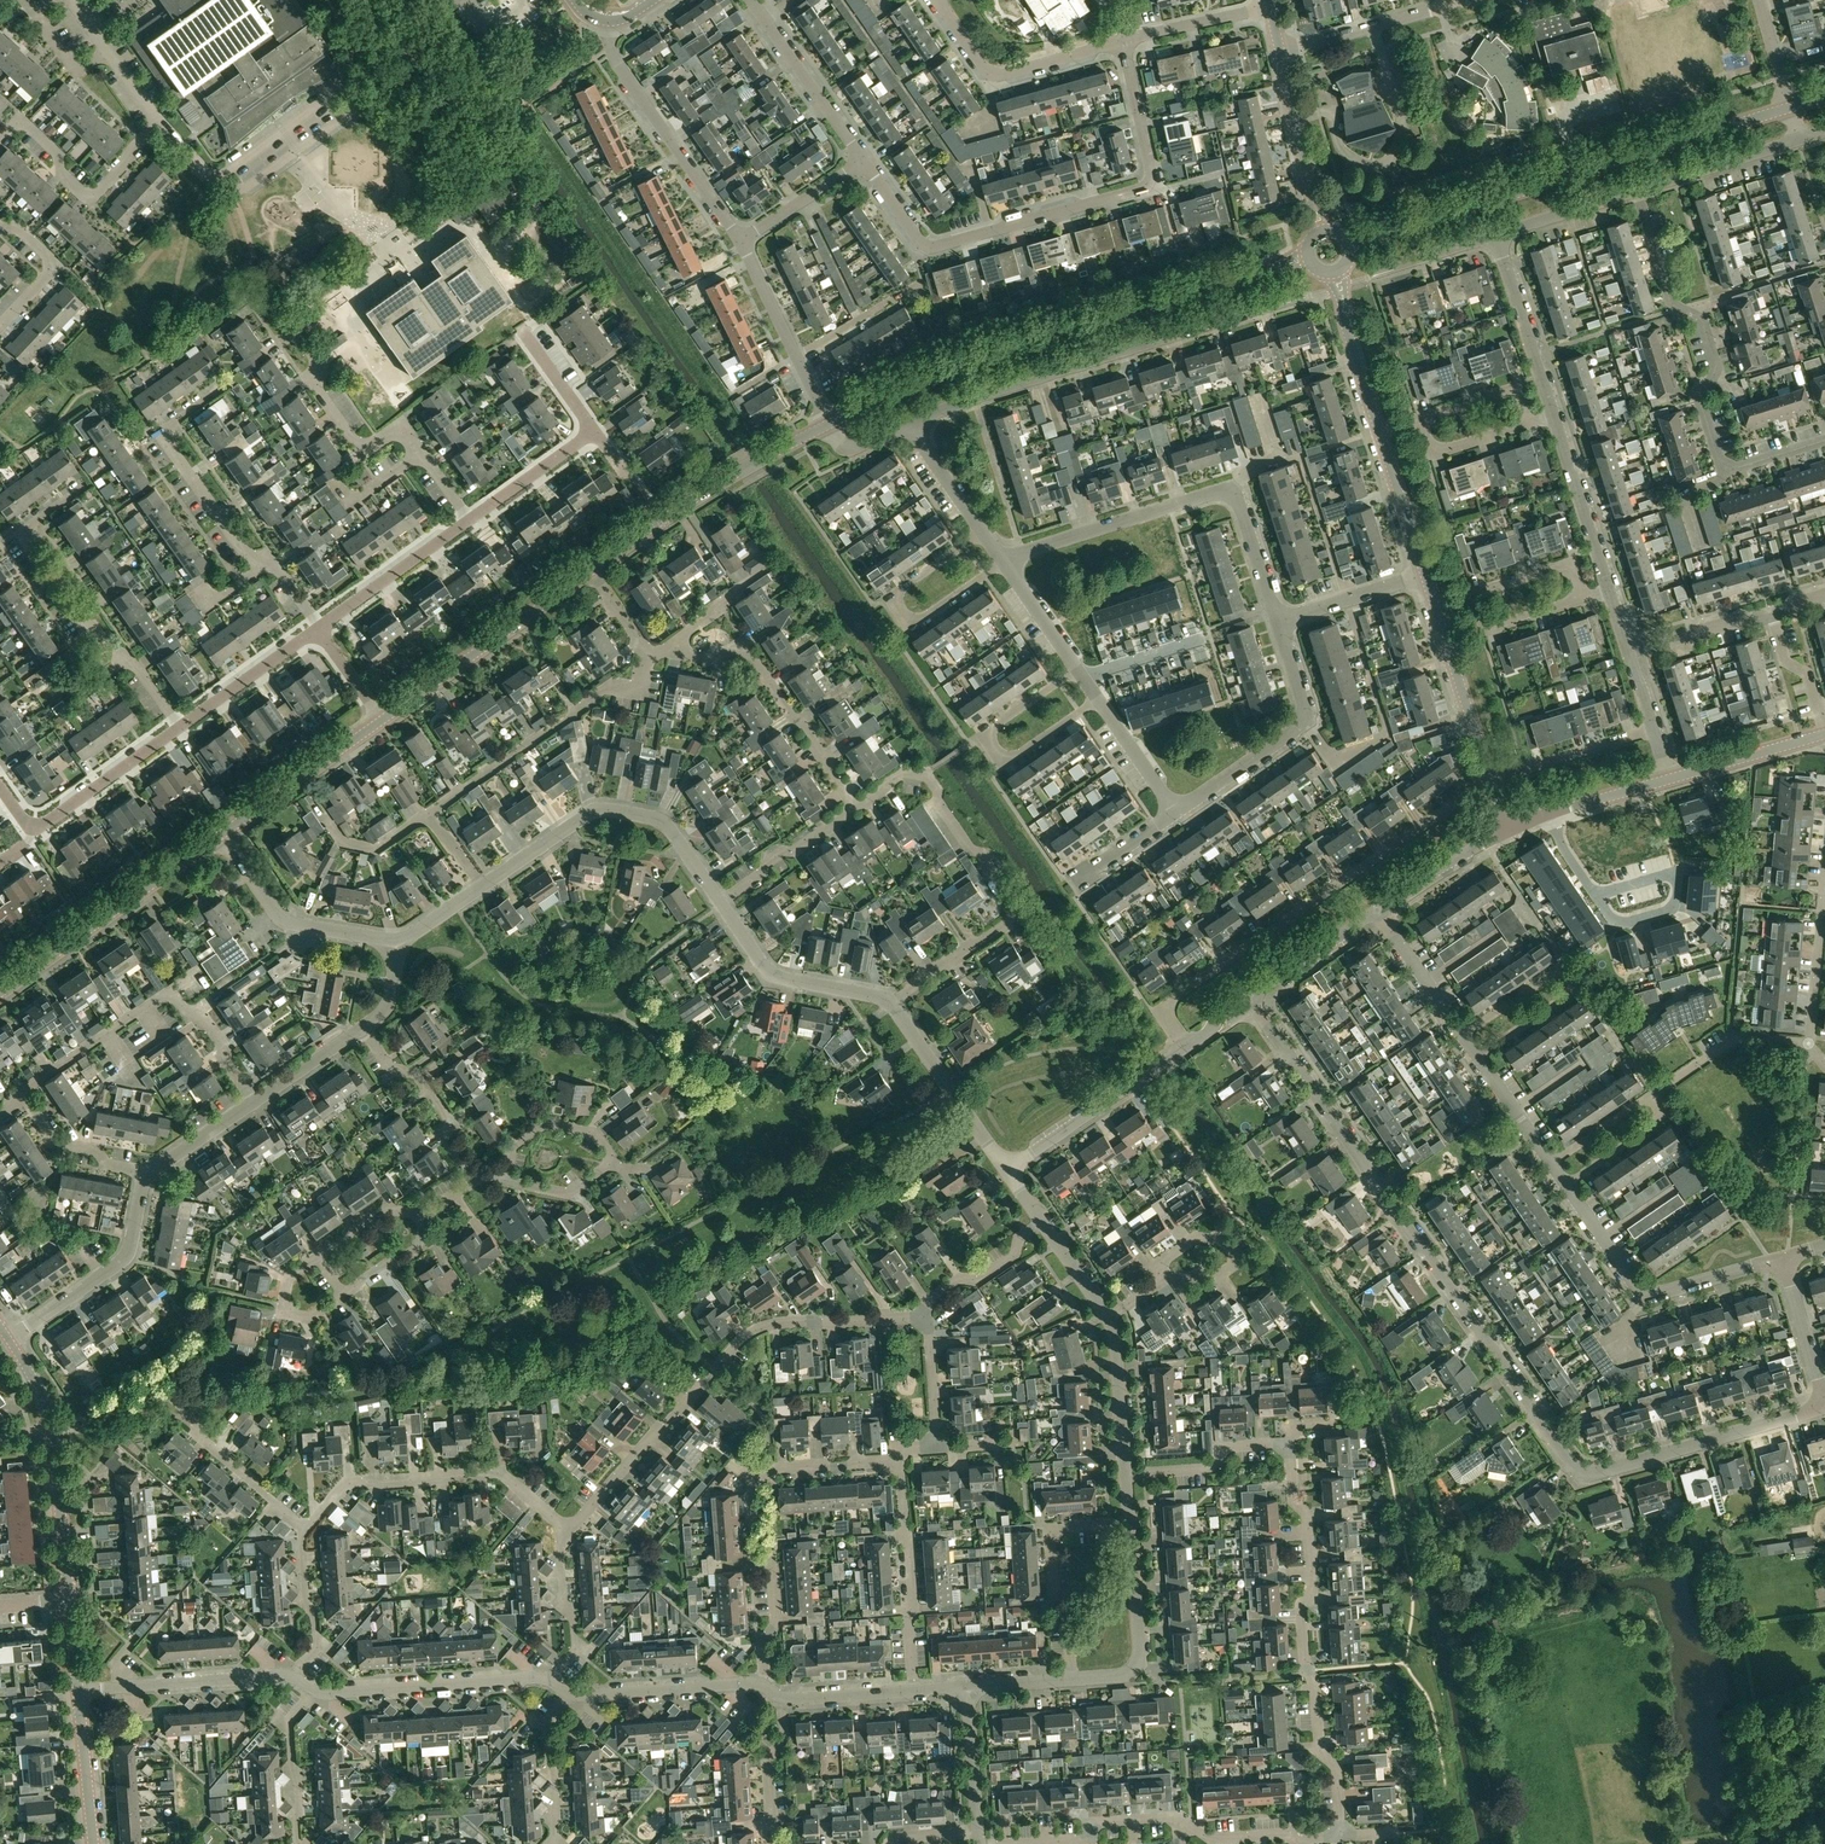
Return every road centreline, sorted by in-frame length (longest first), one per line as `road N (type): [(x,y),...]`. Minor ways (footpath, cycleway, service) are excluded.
road 1 (residential): [(1250,998),(1578,1471),(1599,1473),(1824,1407)]
road 2 (residential): [(863,160),(931,247),(1142,189),(1151,170),(1123,41)]
road 3 (tertiary): [(829,424),(964,366),(1261,273)]
road 4 (residential): [(559,1530),(572,1529),(751,1333),(781,1322),(928,1317)]
road 5 (residential): [(1190,1046),(1169,1015),(1174,998),(1491,781)]
road 6 (residential): [(1637,190),(1672,303),(1702,319),(1717,367),(1701,402),(1719,460),(1737,468),(1824,440)]
road 7 (residential): [(890,1003),(1011,922),(1014,901),(926,774),(906,772),(855,809)]
road 8 (residential): [(1333,1829),(1340,1820),(1336,1767),(1320,1753),(1300,1604),(1312,1589),(1306,1513),(1292,1500),(1282,1450)]
road 9 (residential): [(912,423),(1271,305)]
road 10 (residential): [(1276,623),(1241,507),(1223,493),(1003,562)]
road 11 (residential): [(762,1685),(762,1642),(776,1625),(770,1543),(754,1528),(751,1491),(770,1468),(901,1459)]
road 12 (residential): [(471,521),(406,433),(368,445),(352,439),(316,388),(315,357),(265,287)]
road 13 (residential): [(322,629),(276,566),(249,558),(170,446),(174,422),(226,384)]
road 14 (residential): [(1023,1843),(1081,1840),(1095,1823),(1180,1816),(1209,1839),(1325,1838),(1333,1829)]
road 15 (residential): [(182,729),(138,666),(86,627),(28,542),(33,521),(84,484)]
road 16 (residential): [(222,179),(331,91),(352,97),(349,115),(249,185),(224,182)]
road 17 (residential): [(721,903),(665,824),(608,810),(588,814),(482,887)]
road 18 (residential): [(559,1530),(500,1472),(346,1483),(305,1530)]
road 19 (residential): [(427,814),(609,685),(639,690),(646,651)]
road 20 (tertiary): [(590,571),(721,482),(829,424)]
road 21 (residential): [(1565,1186),(1644,1294),(1782,1259)]
road 22 (tertiary): [(0,993),(221,834)]
road 23 (tertiary): [(69,1600),(50,1425),(9,1339)]
road 24 (residential): [(855,809),(747,649),(716,660),(677,652)]
road 25 (residential): [(741,240),(615,60),(607,21)]
road 26 (residential): [(1176,812),(1302,721),(1276,623)]
road 27 (tertiary): [(384,719),(590,571)]
road 28 (residential): [(1476,1058),(1564,997),(1566,977),(1549,976),(1461,1036)]
road 29 (residential): [(1099,700),(1018,754),(996,748),(997,725),(1077,668)]
road 30 (tertiary): [(1351,244),(1580,173)]
road 31 (residential): [(505,1180),(568,1193),(606,1167),(609,1152),(589,1131),(546,1123),(512,1146)]
road 32 (residential): [(313,1691),(552,1681)]
road 33 (residential): [(1003,562),(925,616),(902,610),(905,586),(982,532)]
road 34 (residential): [(0,138),(13,124),(27,124),(59,153),(60,171),(83,194),(97,194),(158,120)]
road 35 (residential): [(533,193),(403,0)]
road 36 (residential): [(914,1690),(901,1459)]
road 37 (residential): [(9,1339),(126,1257),(147,1177)]
road 38 (residential): [(1072,1679),(1050,1545),(1067,1526),(1130,1522)]
road 39 (residential): [(941,0),(982,65),(999,73),(1123,41)]
road 40 (residential): [(398,942),(283,920),(221,834)]
road 41 (unclassified): [(1007,1171),(1190,1046)]
road 42 (tertiary): [(1580,173),(1790,108)]
road 43 (residential): [(78,1691),(293,1678)]
road 44 (residential): [(1072,1679),(1121,1676),(1137,1663),(1130,1522)]
road 45 (residential): [(890,1003),(776,976),(721,903)]
road 46 (residential): [(475,1180),(443,1131),(452,1125),(417,1073),(389,1067),(363,1027)]
road 47 (residential): [(1007,1171),(890,1003)]
road 48 (residential): [(829,424),(741,240)]
road 49 (tertiary): [(221,834),(384,719)]
road 50 (residential): [(751,0),(863,160)]
road 51 (residential): [(569,1693),(762,1685)]
road 52 (residential): [(1554,417),(1495,234)]
road 53 (residential): [(25,1098),(27,1087),(171,990)]
road 54 (unclassified): [(1491,781),(1435,605)]
road 55 (residential): [(322,629),(471,521)]
road 56 (residential): [(1610,590),(1554,417)]
road 57 (unclassified): [(1322,229),(1281,53)]
road 58 (residential): [(1651,1100),(1734,1040),(1809,1043)]
road 59 (residential): [(182,729),(54,820),(36,824)]
road 60 (residential): [(1281,53),(1447,6)]
road 61 (residential): [(1637,190),(1800,139)]
road 62 (residential): [(1491,781),(1653,729)]
road 63 (residential): [(1282,1450),(1274,1443),(1230,1446),(1211,1467),(1126,1474)]
road 64 (residential): [(319,639),(300,643),(182,729)]
road 65 (unclassified): [(1379,432),(1336,273)]
road 66 (residential): [(855,809),(766,863),(721,903)]
road 67 (unclassified): [(1669,780),(1824,734)]
road 68 (residential): [(313,1691),(288,1722),(297,1843)]
road 69 (residential): [(1166,1276),(1164,1258),(1197,1235),(1226,1241),(1234,1264),(1189,1280)]
road 70 (residential): [(552,1681),(575,1651),(559,1530)]
road 71 (residential): [(928,1317),(933,1298),(1016,1254),(1018,1238),(1042,1222)]
road 72 (residential): [(1126,1474),(1108,1317)]
road 73 (residential): [(305,1530),(306,1606),(316,1647),(293,1678)]
road 74 (residential): [(1276,623),(1425,575)]
road 75 (residential): [(147,1177),(109,1165),(96,1150),(55,1142),(25,1098)]
road 76 (unclassified): [(1250,998),(1377,910)]
road 77 (residential): [(554,1839),(546,1722),(569,1693)]
road 78 (residential): [(305,1530),(192,1426)]
road 79 (unclassified): [(1377,910),(1508,831)]
road 80 (tertiary): [(93,1843),(78,1691)]
road 81 (residential): [(471,521),(595,432)]
road 82 (residential): [(1824,1405),(1782,1259)]
road 83 (residential): [(1377,910),(1461,1036)]
road 84 (residential): [(1123,41),(1270,6)]
road 85 (residential): [(782,1698),(784,1740),(768,1760),(774,1843)]
road 86 (unclassified): [(1425,575),(1379,432)]
road 87 (residential): [(1629,651),(1772,610)]
road 88 (residential): [(0,325),(49,273),(49,257),(17,227),(0,228)]
road 89 (residential): [(977,1832),(967,1686)]
road 90 (residential): [(741,240),(863,160)]
road 91 (residential): [(254,1102),(203,1016),(187,1013),(171,990)]
road 92 (residential): [(1824,732),(1807,673),(1786,661),(1772,610)]
road 93 (residential): [(1651,1100),(1659,1110),(1654,1124),(1565,1186)]
road 94 (residential): [(1176,812),(1099,700)]
road 95 (residential): [(318,1257),(288,1278),(284,1300),(294,1315),(309,1318),(344,1295)]
road 96 (residential): [(1809,1043),(1821,911)]
road 97 (residential): [(1595,895),(1614,919),(1630,922),(1674,904),(1678,883),(1663,876)]
road 98 (residential): [(254,1102),(363,1027)]
road 99 (residential): [(782,1698),(914,1690)]
road 100 (residential): [(677,652),(679,637),(771,565)]
road 101 (residential): [(1528,424),(1521,401),(1508,392),(1420,419)]
road 102 (residential): [(1475,593),(1561,567),(1576,574),(1583,598)]
road 103 (residential): [(1583,598),(1496,624),(1482,616),(1475,593)]
road 104 (residential): [(1420,419),(1427,442),(1441,450),(1528,424)]
road 105 (residential): [(147,1177),(254,1102)]
road 106 (residential): [(938,1447),(928,1317)]
road 107 (residential): [(982,532),(912,423)]
road 108 (residential): [(1077,668),(1003,562)]
road 109 (residential): [(1476,1058),(1550,1164)]
road 110 (residential): [(1374,272),(1495,234)]
road 111 (residential): [(326,817),(343,842),(375,849),(427,814)]
road 112 (unclassified): [(1550,814),(1669,780)]
road 113 (residential): [(1075,882),(1176,812)]
road 114 (residential): [(595,432),(524,333)]
road 115 (residential): [(424,1215),(387,1209),(318,1257)]
road 116 (residential): [(344,1295),(418,1248),(424,1215)]
road 117 (residential): [(1550,1164),(1651,1100)]

